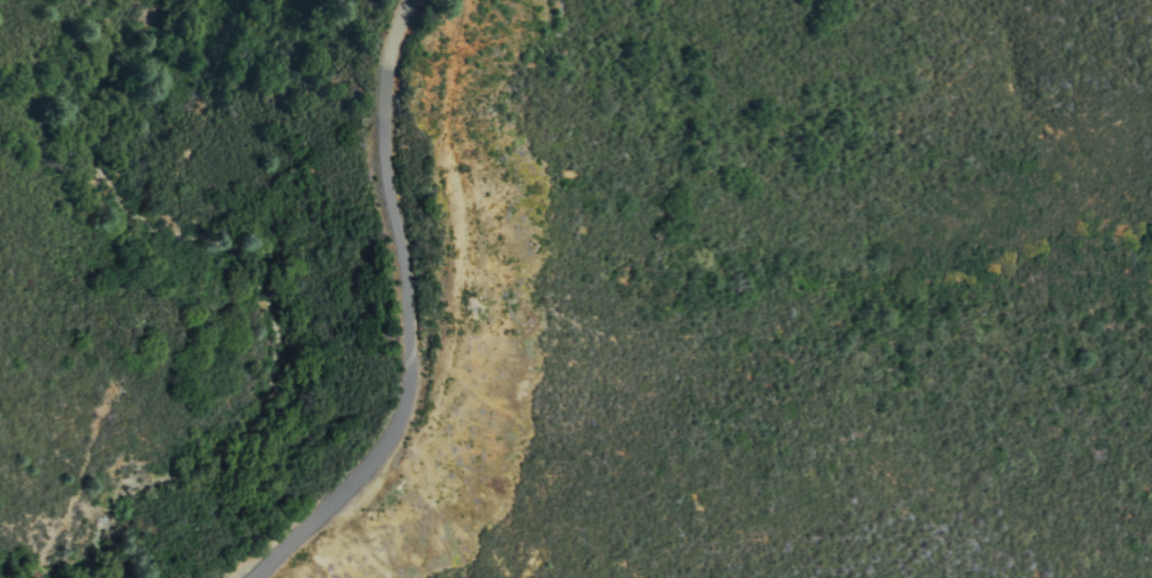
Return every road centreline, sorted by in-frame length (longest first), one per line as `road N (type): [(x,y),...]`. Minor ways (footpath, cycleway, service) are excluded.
road 1 (residential): [(408,0),(394,32),(385,102),(387,163),(410,282),(413,397),(390,450),(249,577)]

